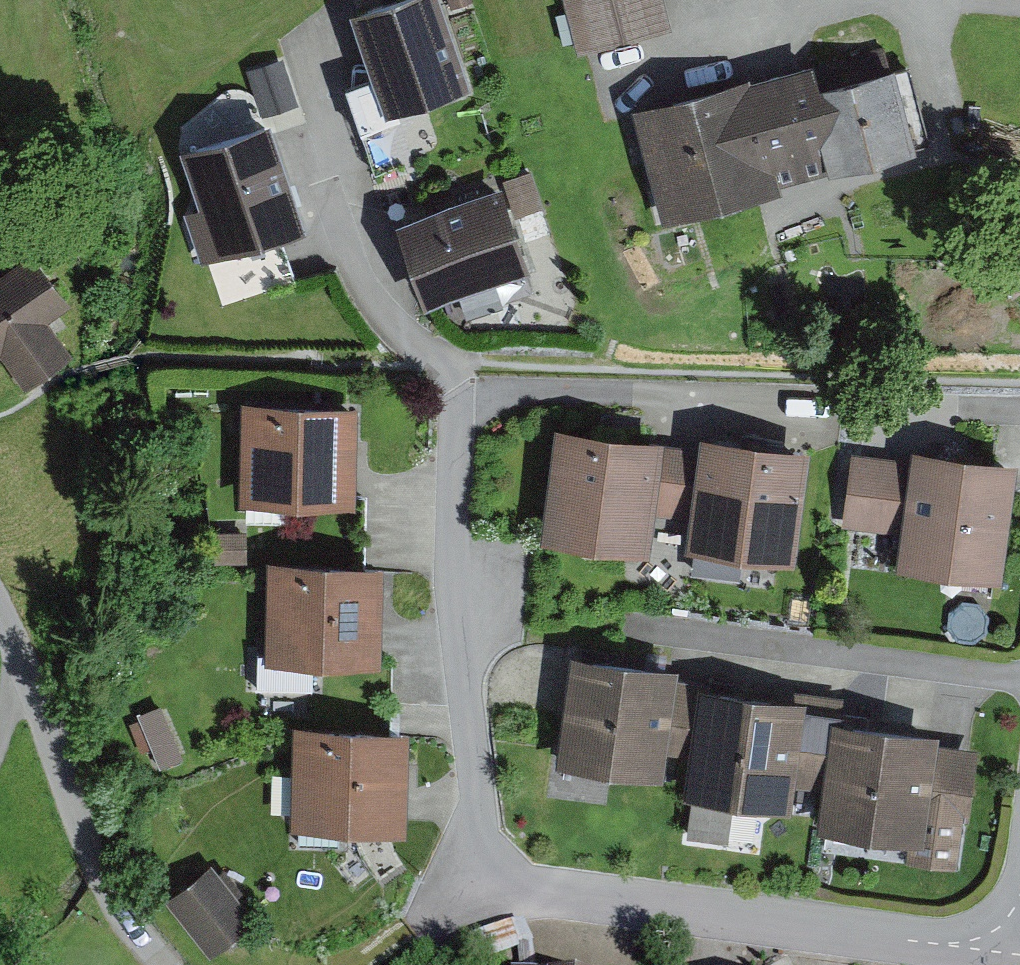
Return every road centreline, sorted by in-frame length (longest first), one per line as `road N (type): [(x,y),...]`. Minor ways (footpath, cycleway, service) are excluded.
road 1 (residential): [(320,150),(353,266),(378,307),(437,363),(453,389),(453,597),(489,853),(520,883),(1019,954)]
road 2 (residential): [(0,617),(119,906),(170,964)]

